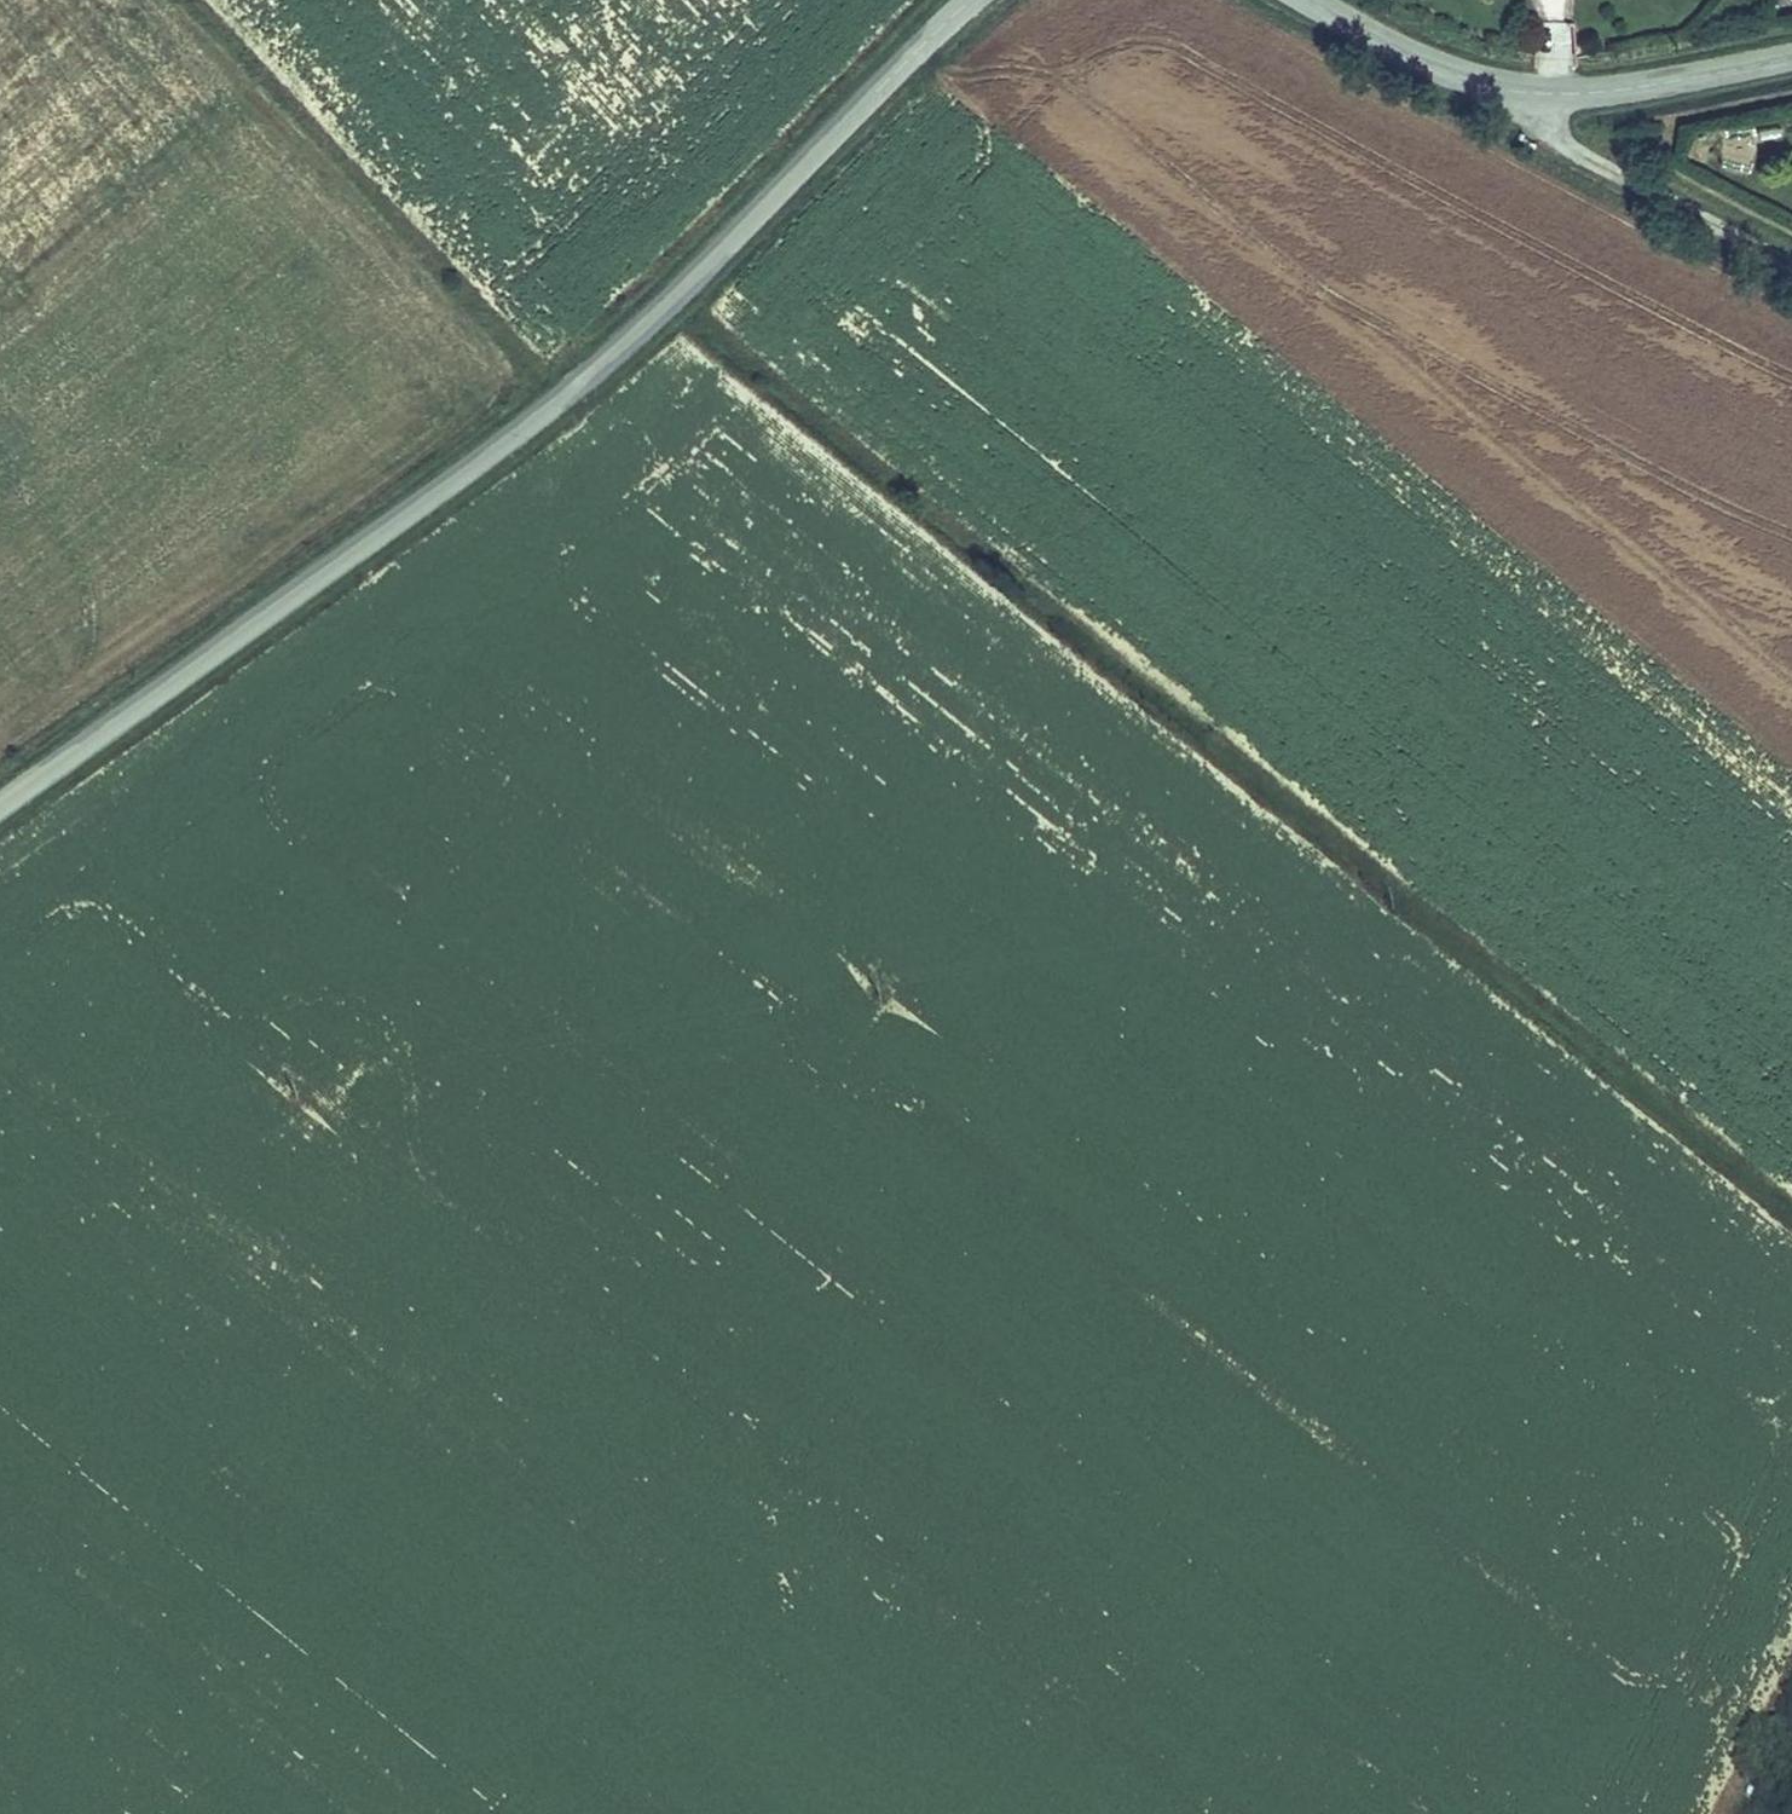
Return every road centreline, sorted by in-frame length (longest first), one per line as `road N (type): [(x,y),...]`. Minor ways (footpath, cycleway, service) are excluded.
road 1 (tertiary): [(0,802),(594,364),(975,0)]
road 2 (tertiary): [(1315,0),(1445,71),(1541,96),(1616,91),(1791,57)]

